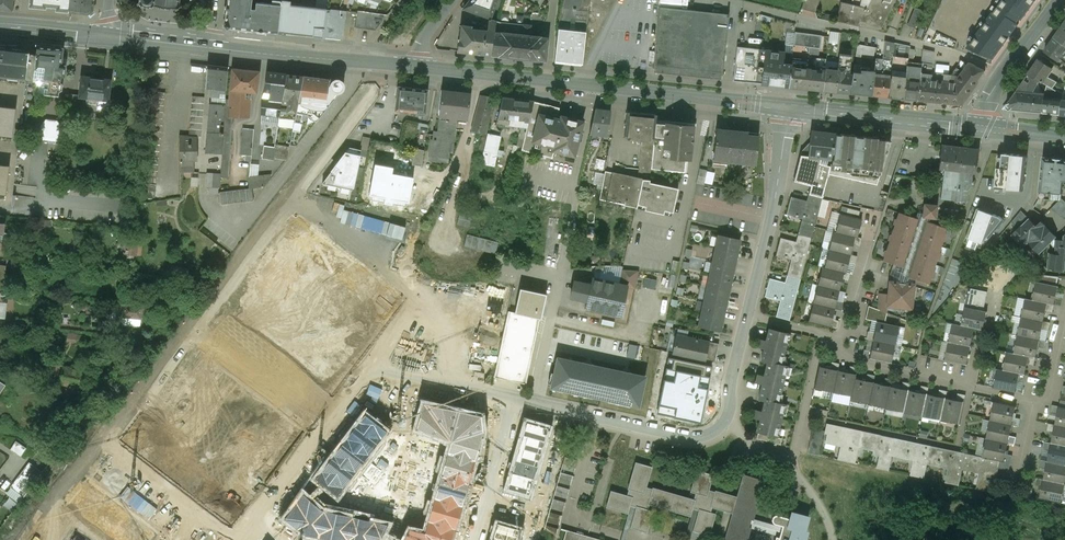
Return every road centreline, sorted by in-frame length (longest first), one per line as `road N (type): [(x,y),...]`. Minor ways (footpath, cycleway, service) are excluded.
road 1 (residential): [(748,316),(727,421),(713,433),(679,436),(533,403)]
road 2 (residential): [(721,0),(951,51),(1004,75)]
road 3 (residential): [(803,415),(958,448),(970,388)]
road 4 (residential): [(789,107),(748,316)]
road 5 (secondary): [(586,85),(789,107)]
road 6 (residential): [(377,370),(259,525)]
road 7 (secondary): [(215,43),(404,64)]
road 8 (secondary): [(789,107),(978,127)]
road 9 (residential): [(533,403),(560,279),(502,265)]
road 10 (secondary): [(404,64),(586,85)]
road 11 (residential): [(513,399),(474,539)]
road 12 (residential): [(837,344),(846,359),(970,388)]
road 13 (residential): [(513,399),(377,370)]
road 14 (residential): [(871,225),(848,335),(837,344)]

